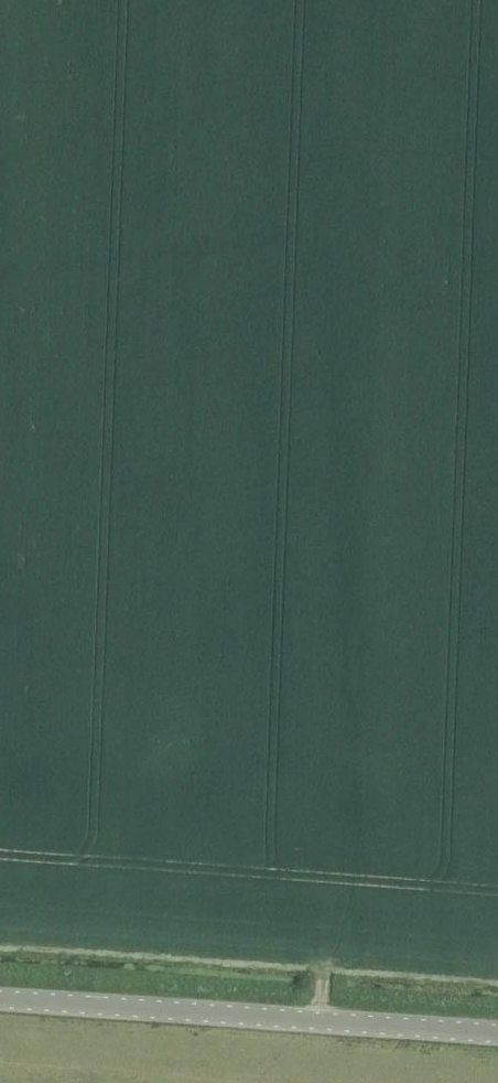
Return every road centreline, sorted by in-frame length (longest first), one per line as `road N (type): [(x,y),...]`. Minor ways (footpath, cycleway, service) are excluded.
road 1 (tertiary): [(497,1035),(0,1002)]

